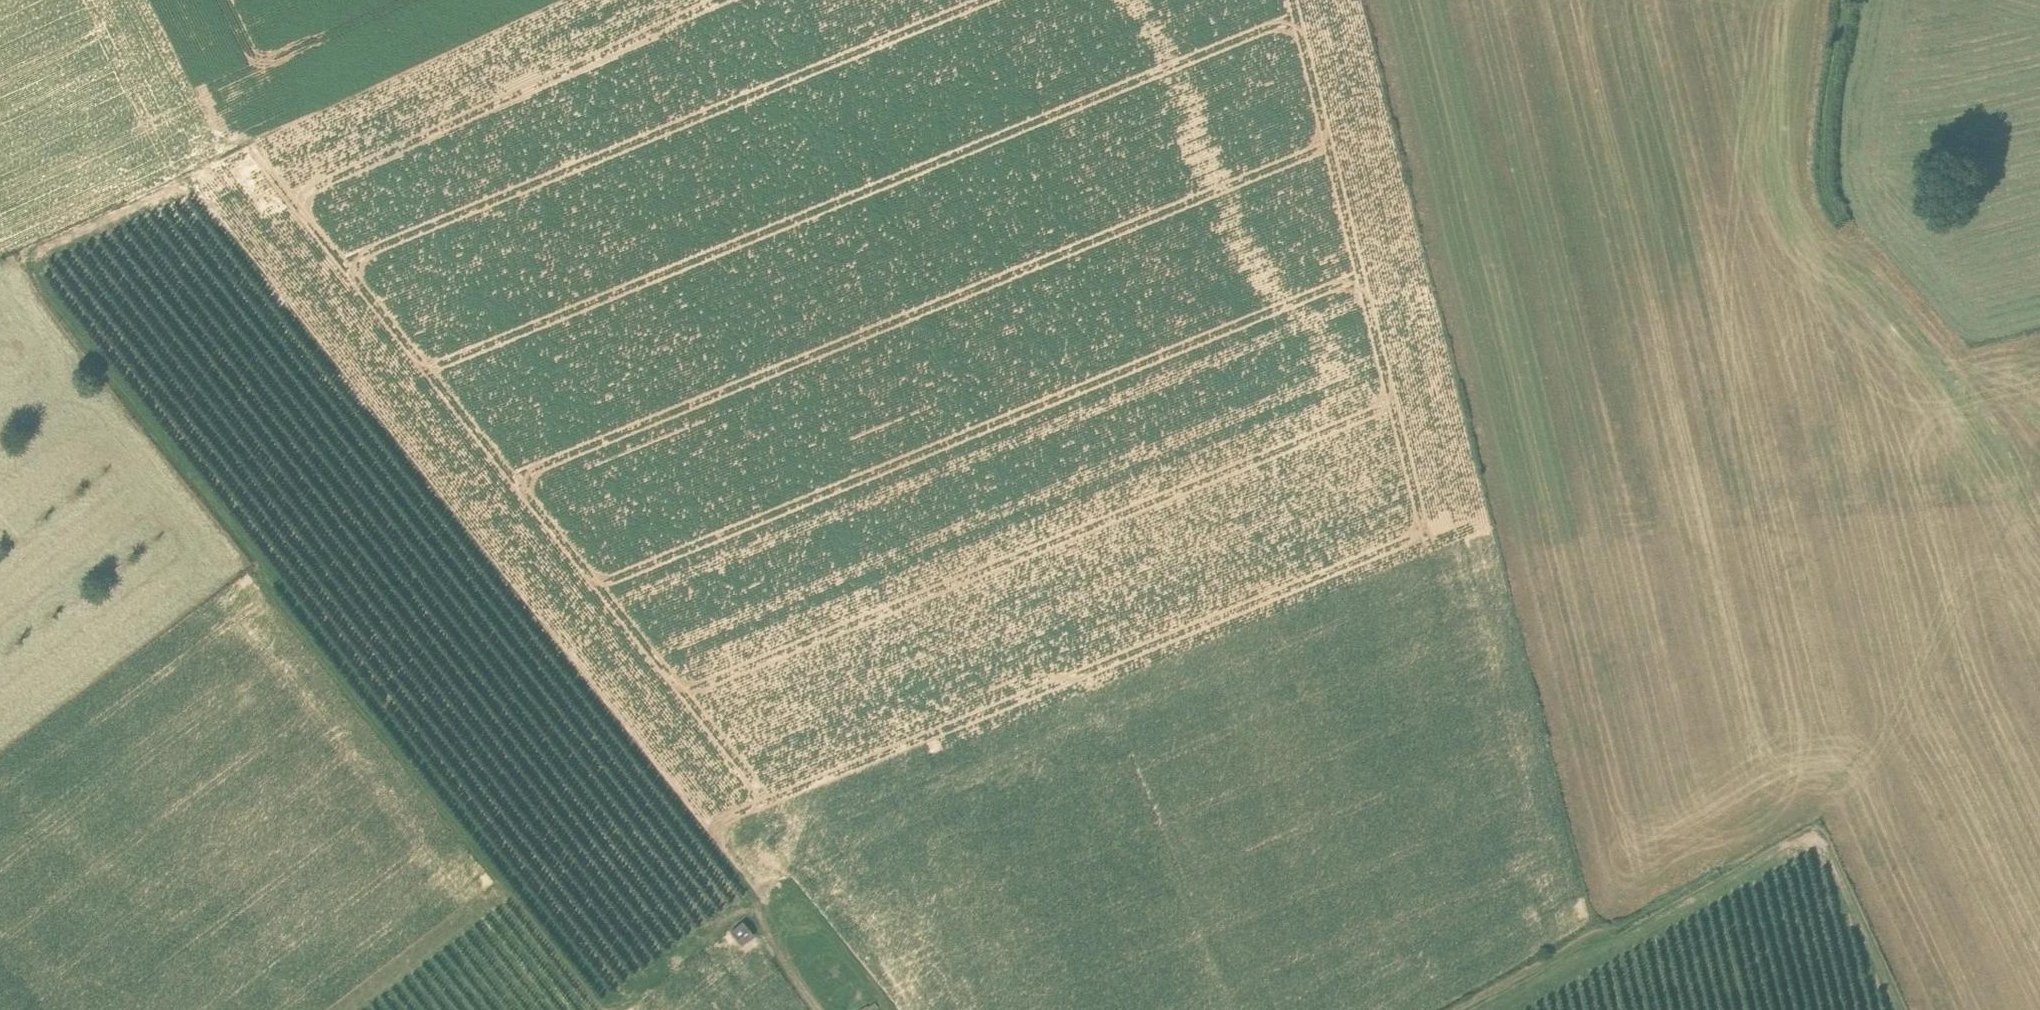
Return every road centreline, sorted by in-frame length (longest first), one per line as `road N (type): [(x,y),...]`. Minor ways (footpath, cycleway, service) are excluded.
road 1 (track): [(818,1009),(761,930),(772,891),(812,870)]
road 2 (track): [(1598,934),(1466,1009)]

